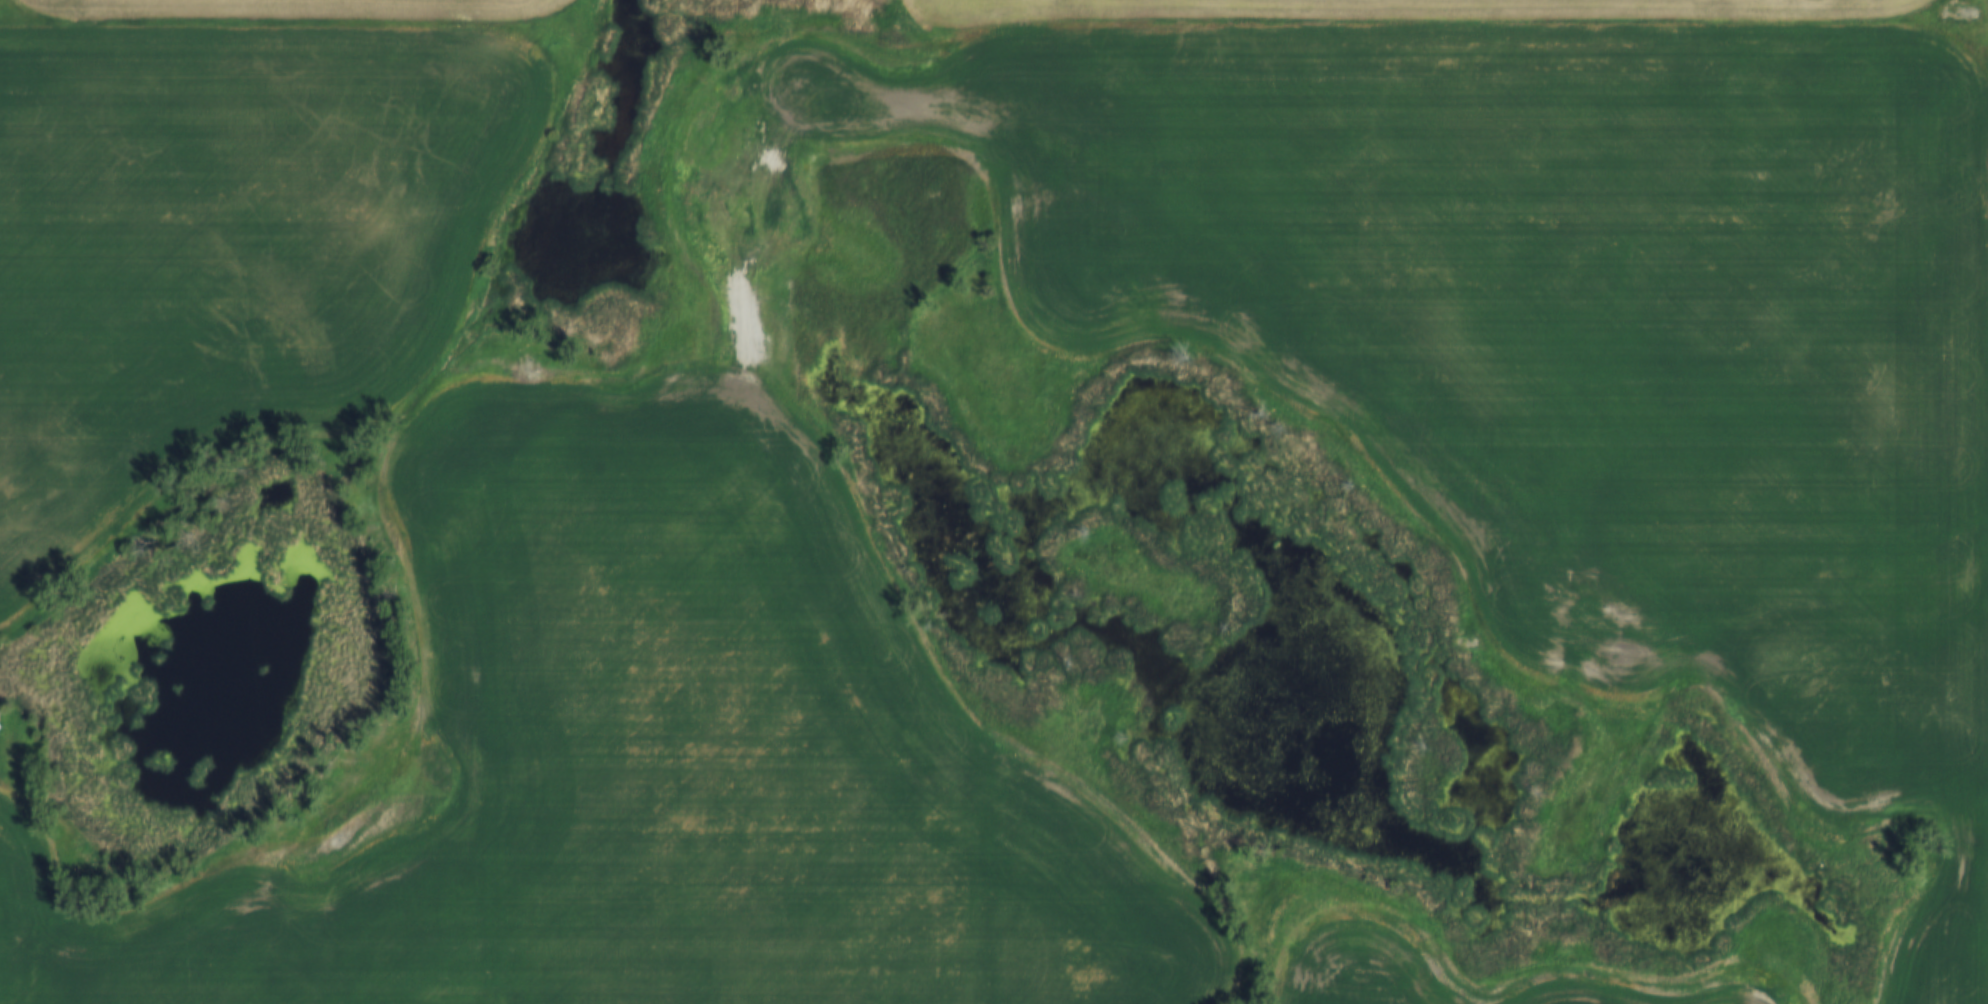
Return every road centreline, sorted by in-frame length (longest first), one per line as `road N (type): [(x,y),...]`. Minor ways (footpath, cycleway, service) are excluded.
road 1 (track): [(1983,43),(1987,346)]

